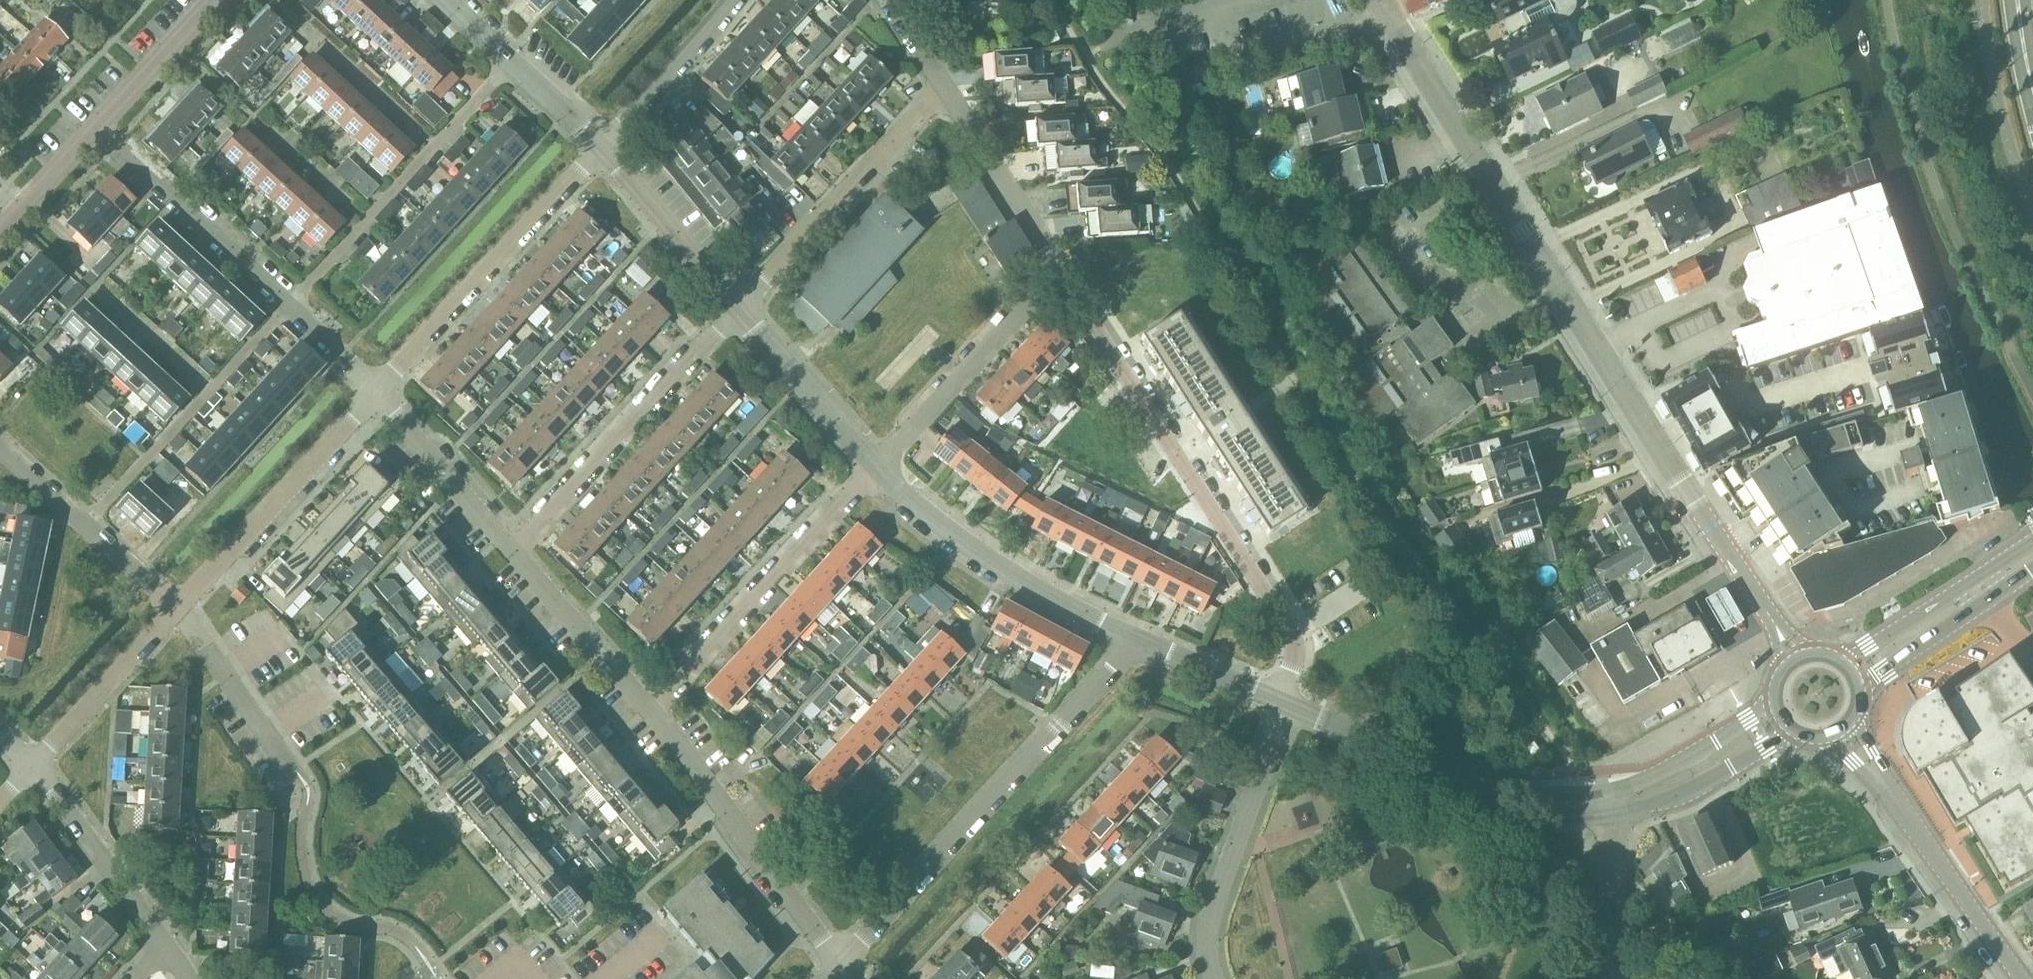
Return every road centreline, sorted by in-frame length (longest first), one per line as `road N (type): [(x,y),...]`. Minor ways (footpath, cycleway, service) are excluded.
road 1 (residential): [(1725,543),(1369,0)]
road 2 (residential): [(1063,264),(1290,633),(1287,707)]
road 3 (residential): [(843,964),(1137,640)]
road 4 (residential): [(95,131),(376,392)]
road 5 (residential): [(376,392),(604,146)]
road 6 (residential): [(733,305),(510,552)]
road 7 (tertiary): [(1601,804),(1495,794),(1287,707)]
road 8 (residential): [(878,467),(652,710)]
road 9 (residential): [(652,710),(843,964)]
road 10 (tertiary): [(1137,640),(1042,599),(878,467)]
road 11 (residential): [(733,305),(944,88)]
road 12 (tertiary): [(2020,978),(1851,733)]
road 13 (residential): [(175,608),(376,392)]
road 14 (residential): [(1216,978),(1209,949),(1214,904),(1287,707)]
road 15 (residential): [(878,467),(1063,264)]
road 16 (residential): [(175,608),(0,451)]
road 17 (residential): [(168,945),(30,767)]
road 18 (tertiary): [(878,467),(733,305)]
road 19 (residential): [(1725,543),(1831,472),(1915,444)]
road 20 (tertiary): [(604,146),(445,0)]
road 21 (residential): [(30,767),(175,608)]
road 22 (residential): [(1063,264),(944,88)]
road 23 (residential): [(510,552),(652,710)]
road 24 (residential): [(376,392),(510,552)]
road 25 (residential): [(295,777),(175,608)]
road 26 (tertiary): [(733,305),(604,146)]
road 27 (tertiary): [(1782,721),(1698,769),(1601,804)]
road 28 (residential): [(604,146),(730,0)]
road 29 (tertiary): [(95,131),(216,0)]
road 30 (residential): [(1615,978),(1614,853),(1601,804)]
road 31 (tertiary): [(1287,707),(1137,640)]
road 32 (tertiary): [(0,234),(95,131)]
road 33 (tertiary): [(1862,666),(1979,593)]
road 34 (residential): [(1793,655),(1725,543)]

